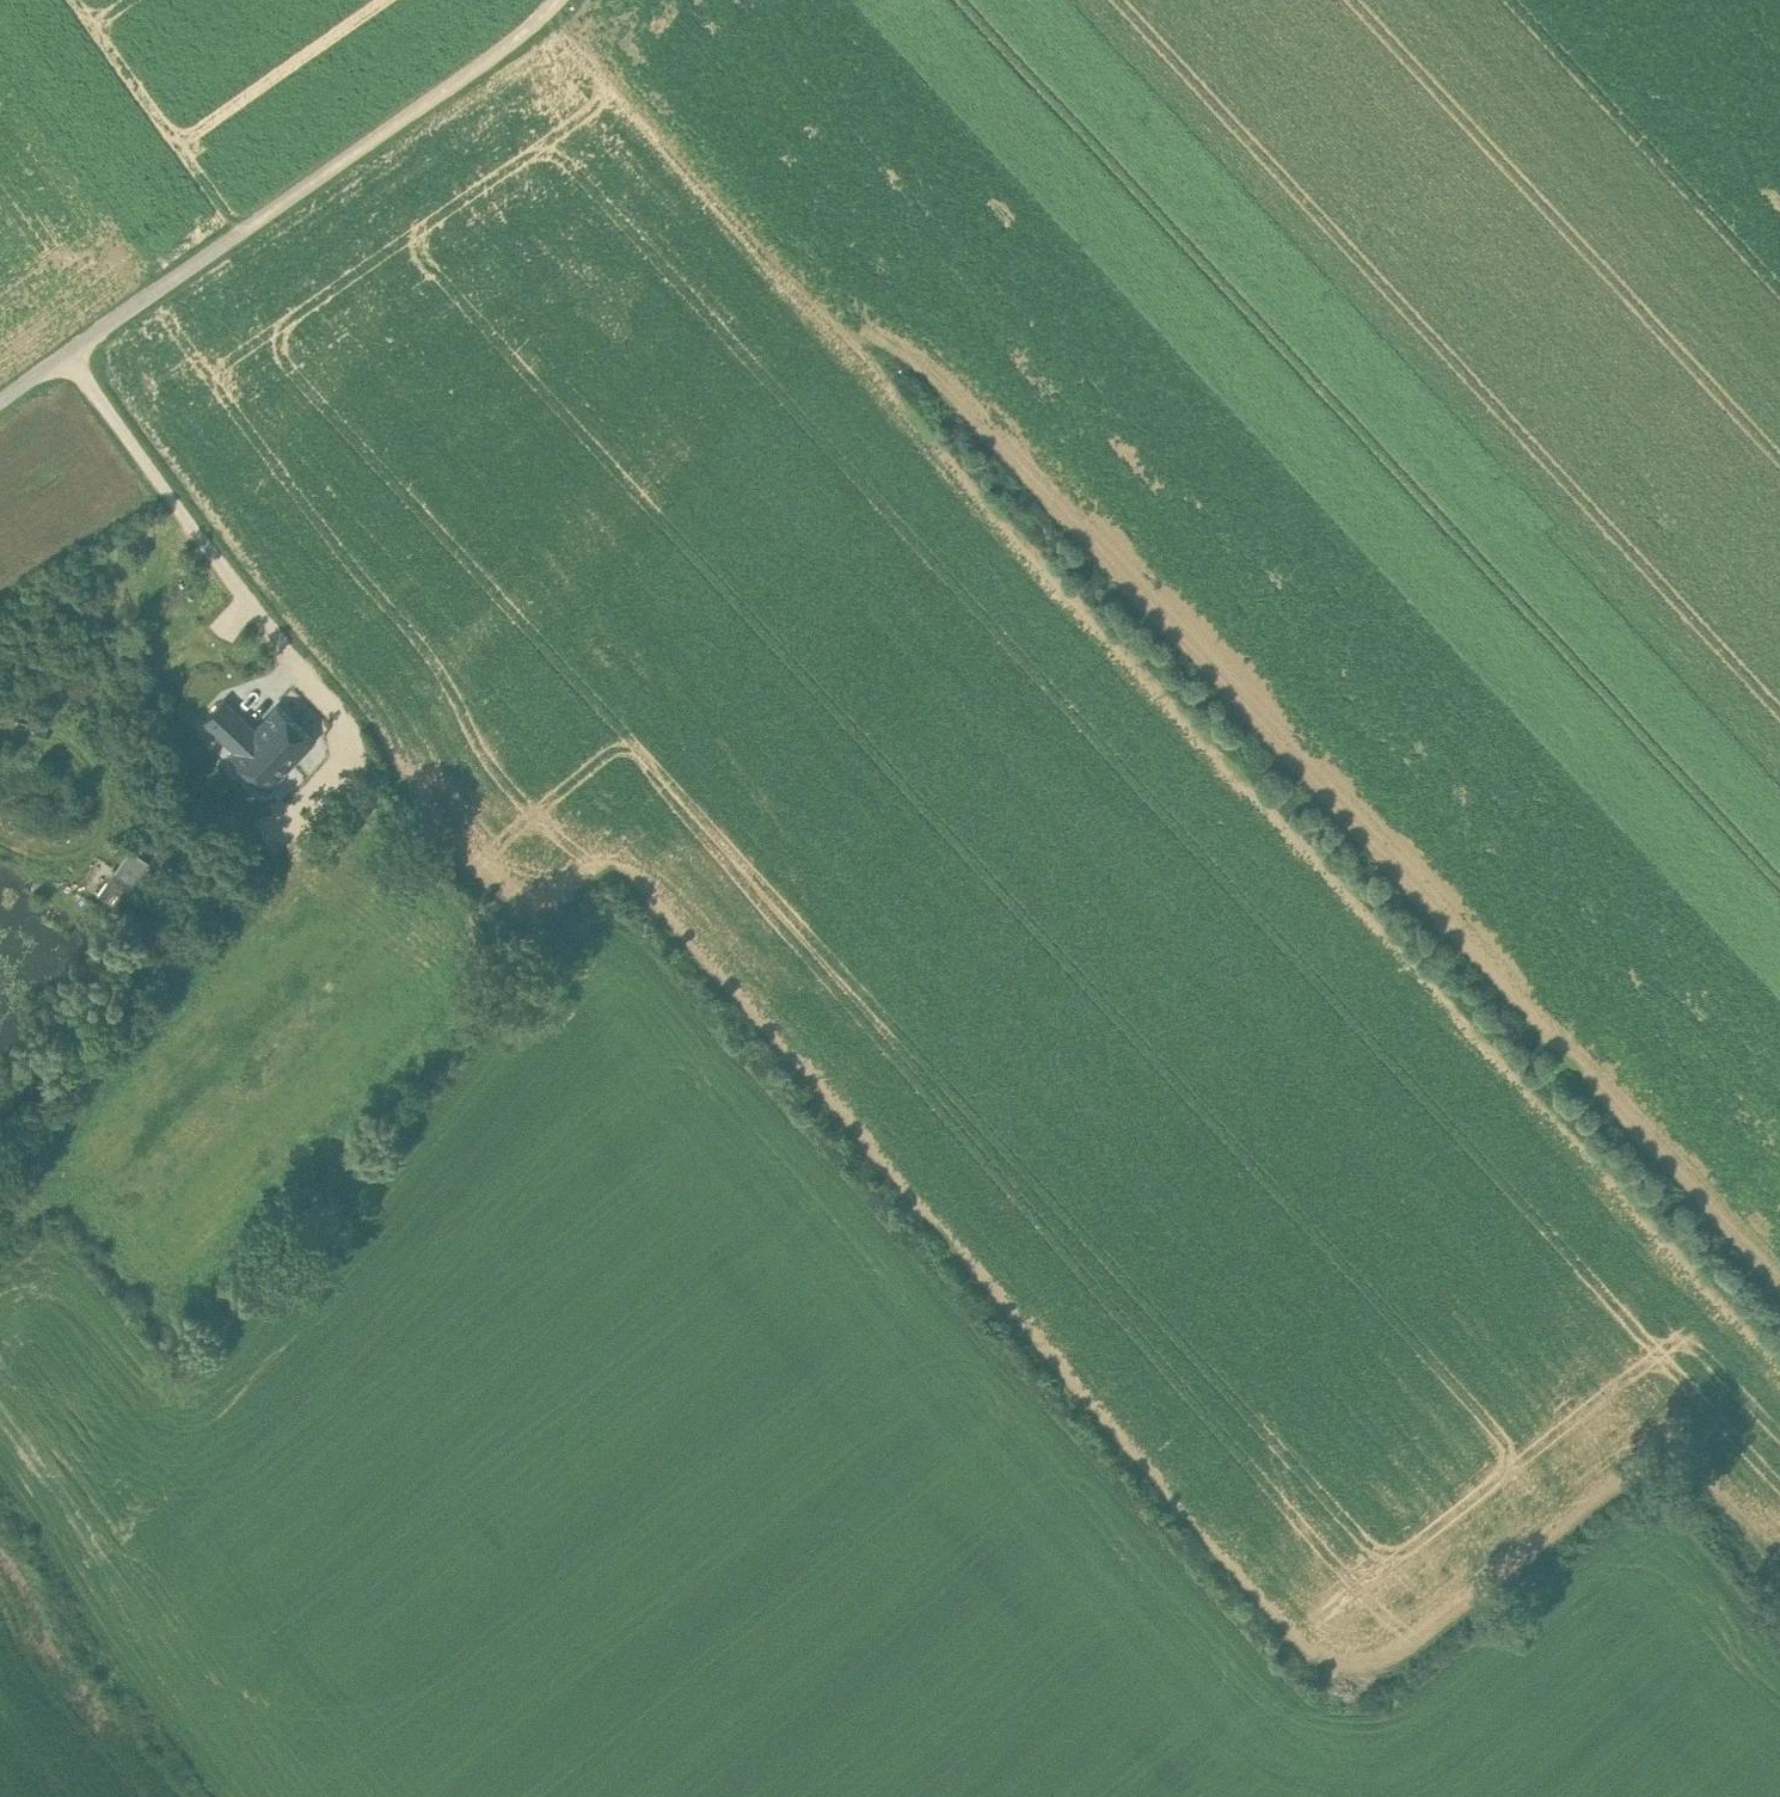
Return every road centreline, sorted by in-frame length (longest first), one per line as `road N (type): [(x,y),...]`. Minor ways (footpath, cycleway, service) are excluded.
road 1 (unclassified): [(561,0),(0,401)]

